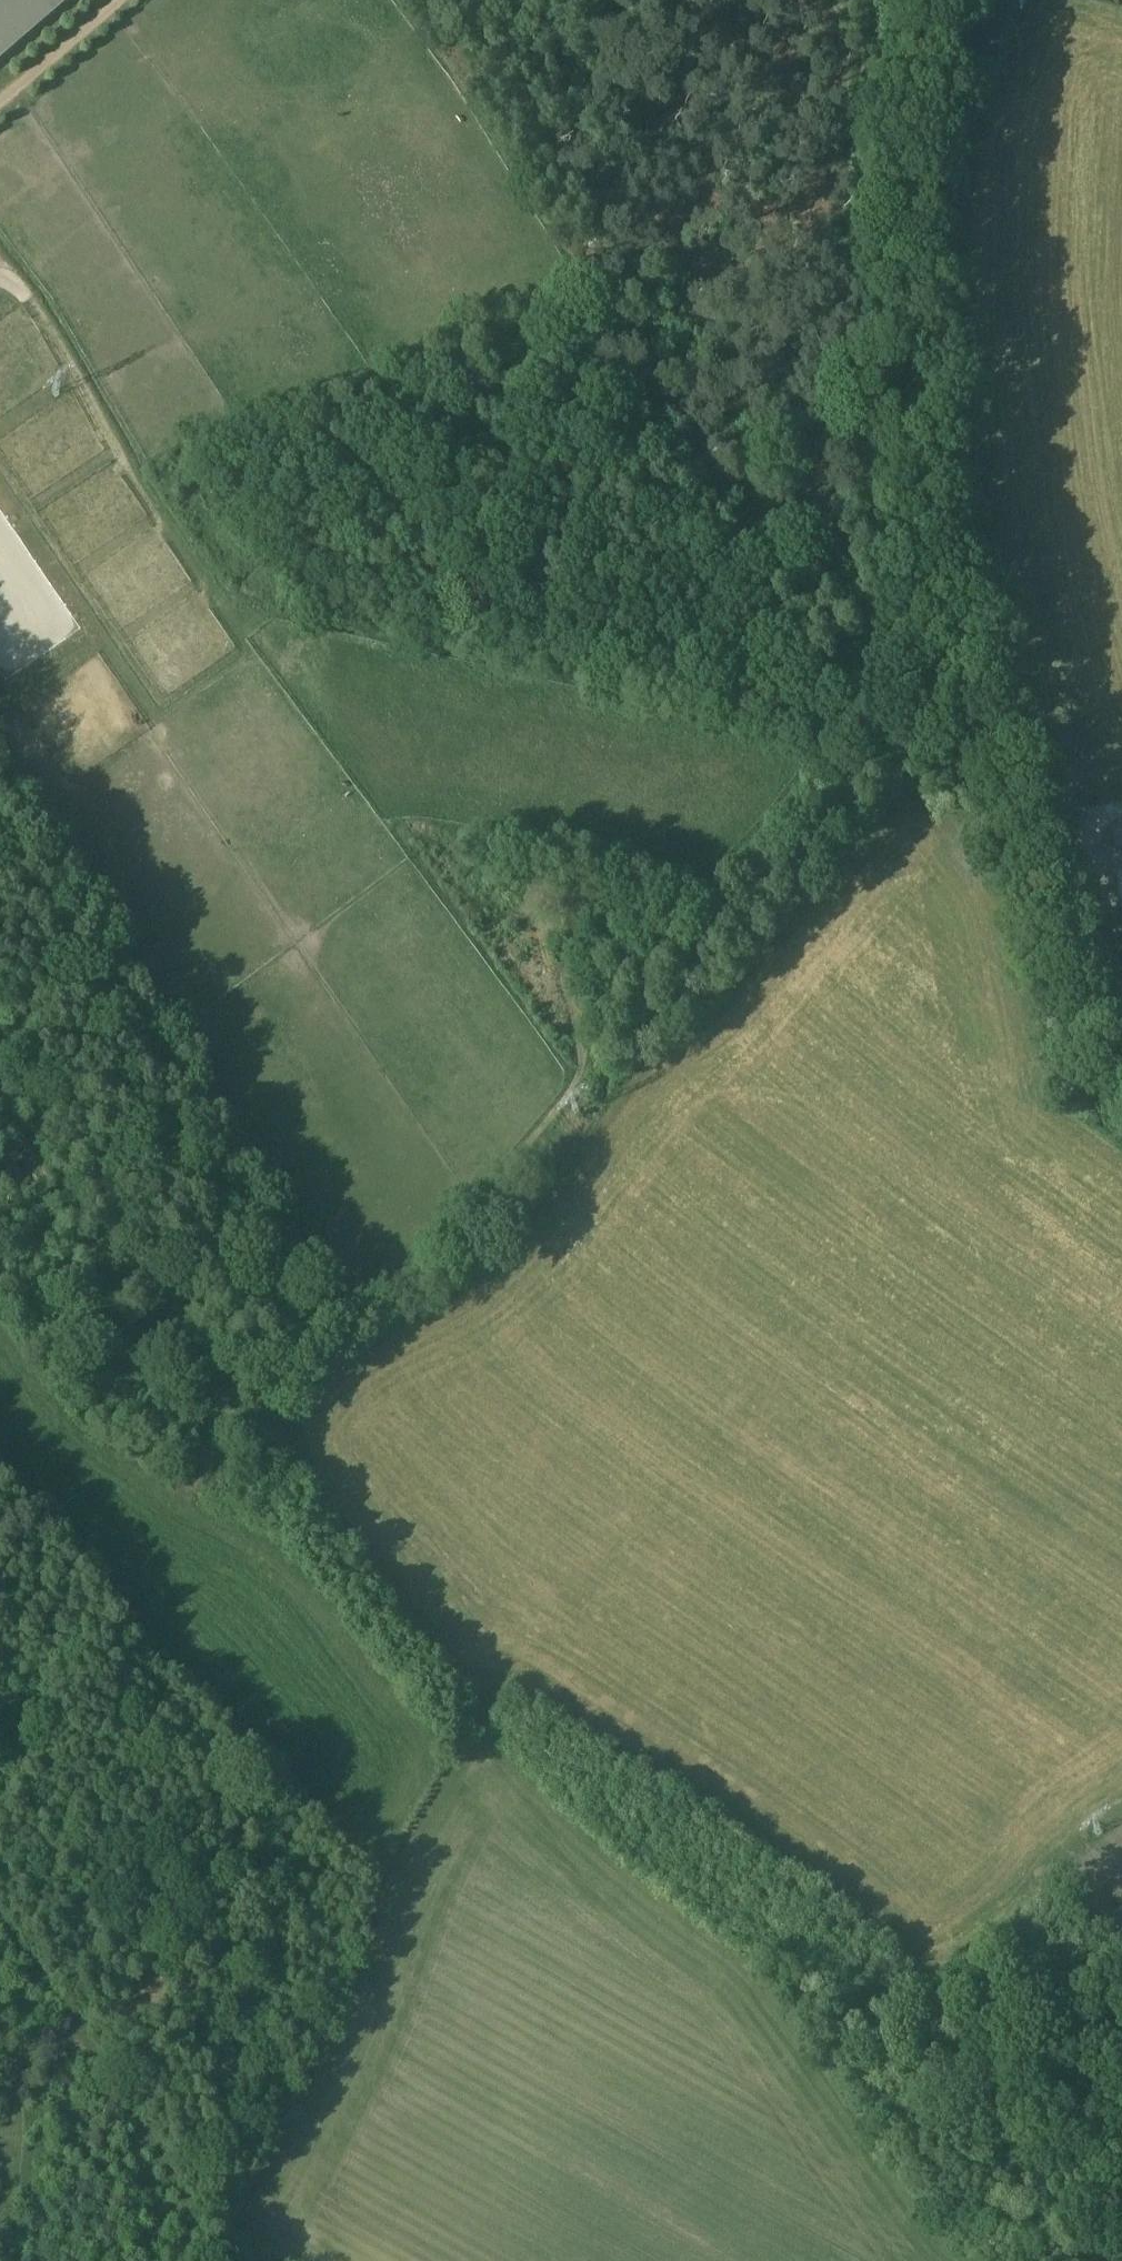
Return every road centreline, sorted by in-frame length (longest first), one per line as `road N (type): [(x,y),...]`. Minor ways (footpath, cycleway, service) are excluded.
road 1 (track): [(870,0),(849,93),(872,172),(857,512),(877,632),(828,739),(693,915),(658,942),(587,949),(561,963),(581,1056),(576,1083),(447,1243),(343,1300),(227,1423),(0,1099)]
road 2 (track): [(214,2219),(134,2120),(82,2023),(0,1913)]
road 3 (track): [(118,0),(0,105)]

